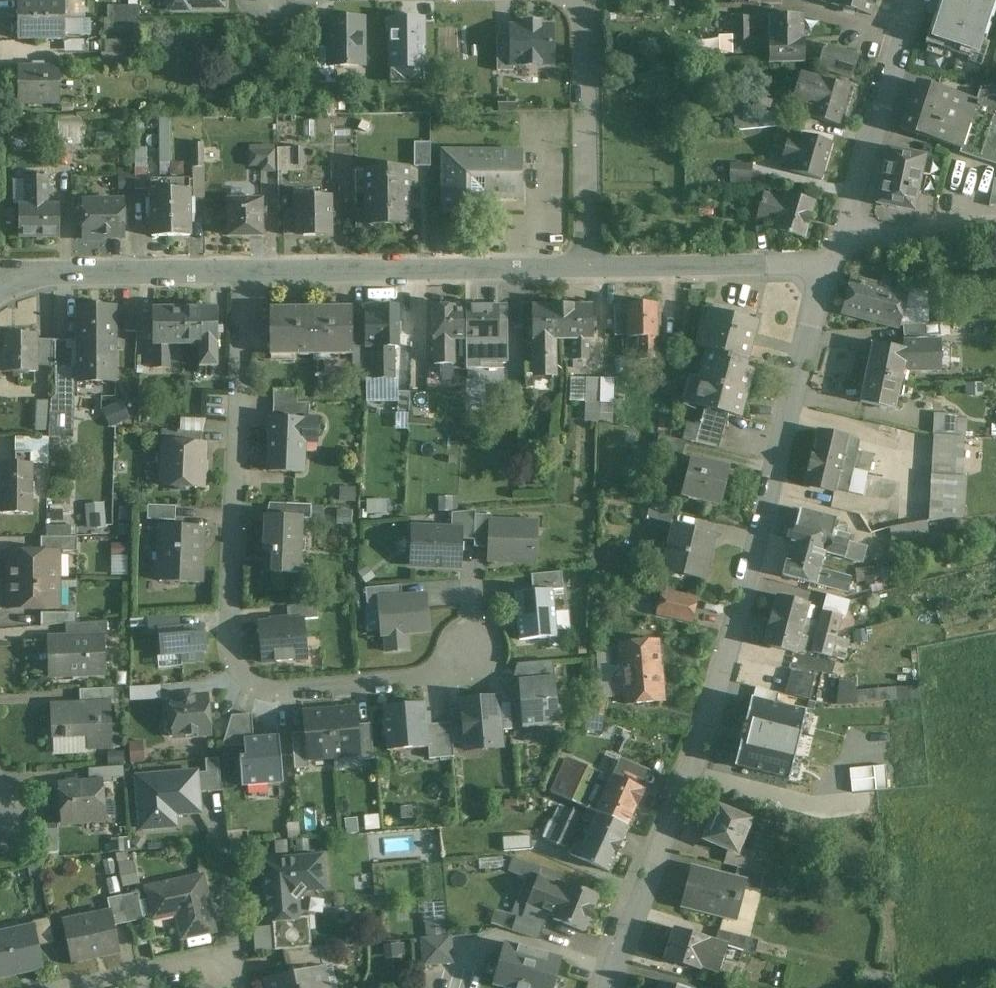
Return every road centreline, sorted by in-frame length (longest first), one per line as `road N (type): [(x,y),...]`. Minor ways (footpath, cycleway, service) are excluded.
road 1 (residential): [(609,987),(758,569),(834,268)]
road 2 (residential): [(245,274),(234,662),(255,685),(287,692),(443,679),(472,651)]
road 3 (residential): [(245,274),(591,271)]
road 4 (residential): [(570,0),(586,34),(591,271)]
road 5 (residential): [(842,240),(915,0)]
road 6 (residential): [(0,279),(245,274)]
road 7 (residential): [(591,271),(834,268)]
road 8 (residential): [(842,240),(995,229)]
road 9 (residential): [(229,987),(204,972),(92,987)]

